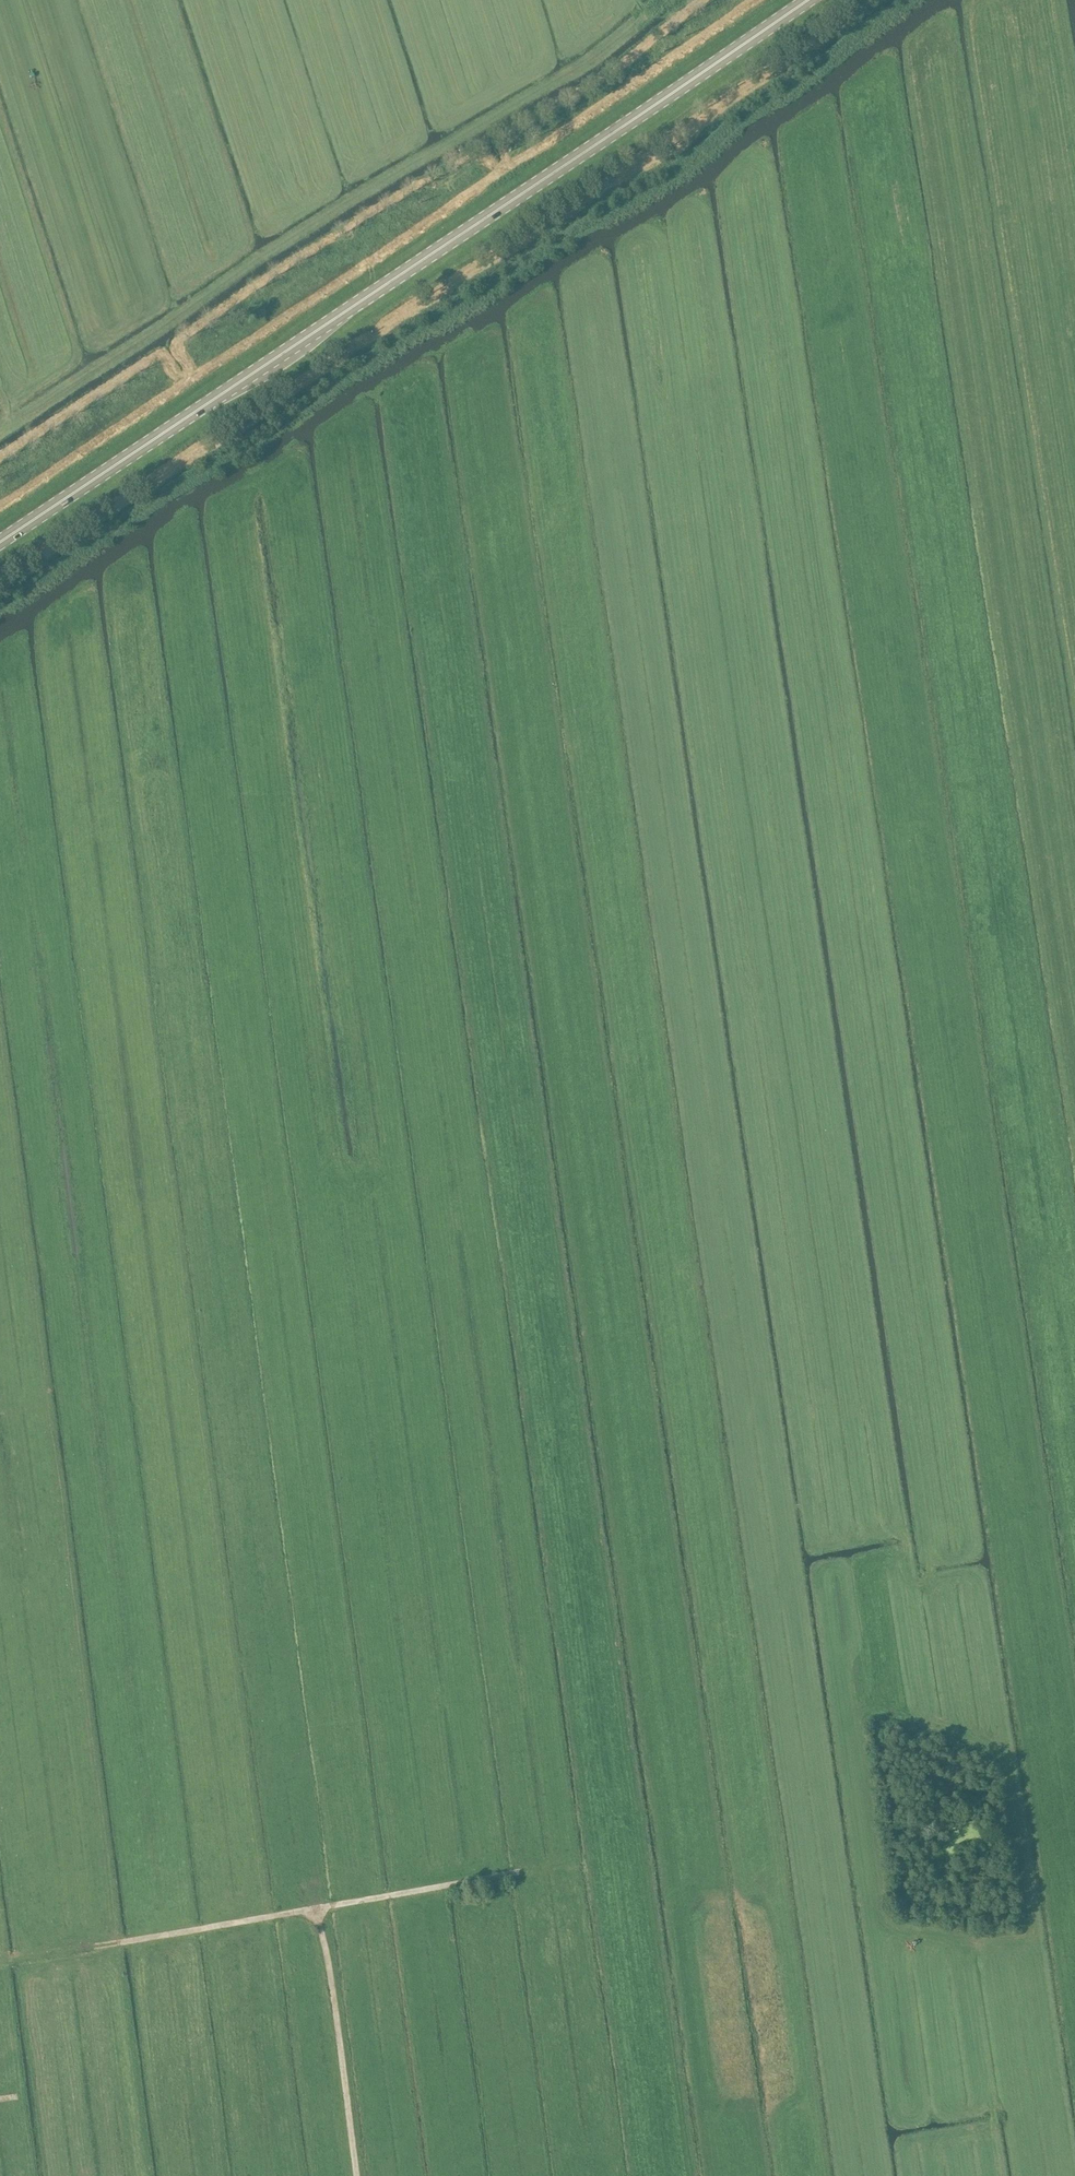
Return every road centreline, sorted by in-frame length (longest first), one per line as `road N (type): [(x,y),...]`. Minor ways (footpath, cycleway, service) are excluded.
road 1 (track): [(0,611),(406,341),(638,199),(914,0)]
road 2 (primary): [(0,542),(806,0)]
road 3 (track): [(100,1945),(517,1872)]
road 4 (track): [(358,2175),(318,1909)]

